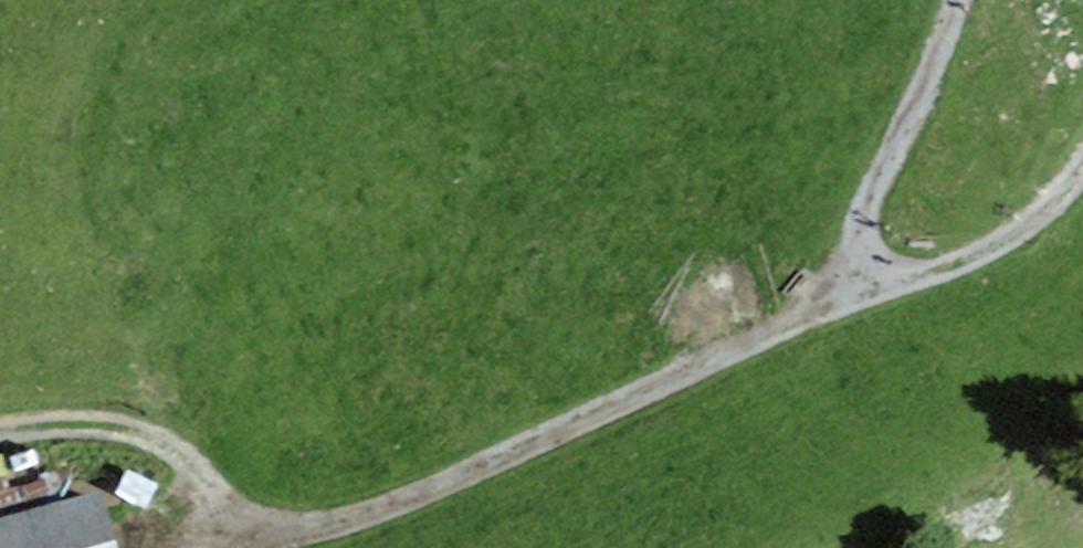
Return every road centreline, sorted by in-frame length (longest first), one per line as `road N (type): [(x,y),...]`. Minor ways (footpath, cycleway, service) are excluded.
road 1 (track): [(218,520),(272,529),(335,521),(833,307)]
road 2 (track): [(833,307),(972,0)]
road 3 (track): [(833,307),(982,253),(1039,222),(1082,182)]
road 4 (track): [(218,520),(210,473),(162,432),(120,422),(0,431)]

